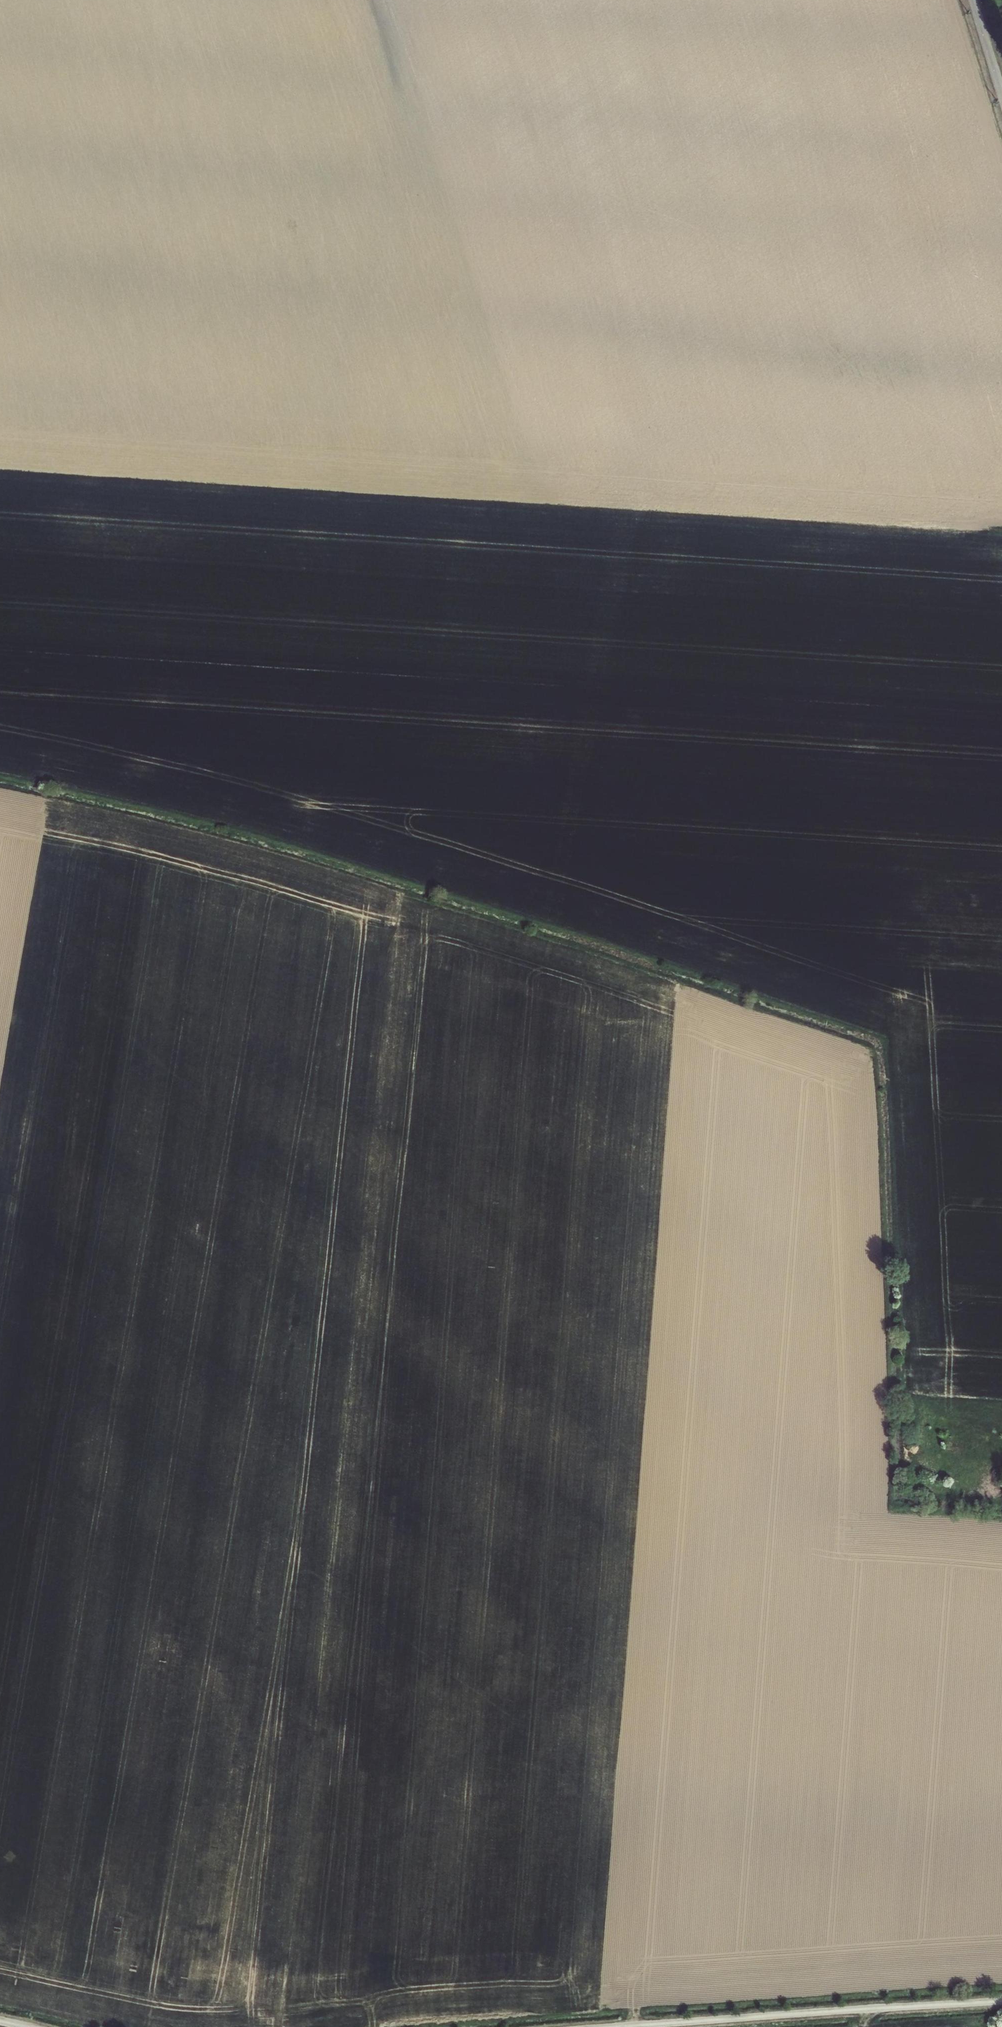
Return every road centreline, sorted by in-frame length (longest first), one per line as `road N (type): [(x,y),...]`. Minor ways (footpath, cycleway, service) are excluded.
road 1 (residential): [(1001,2001),(614,2026)]

